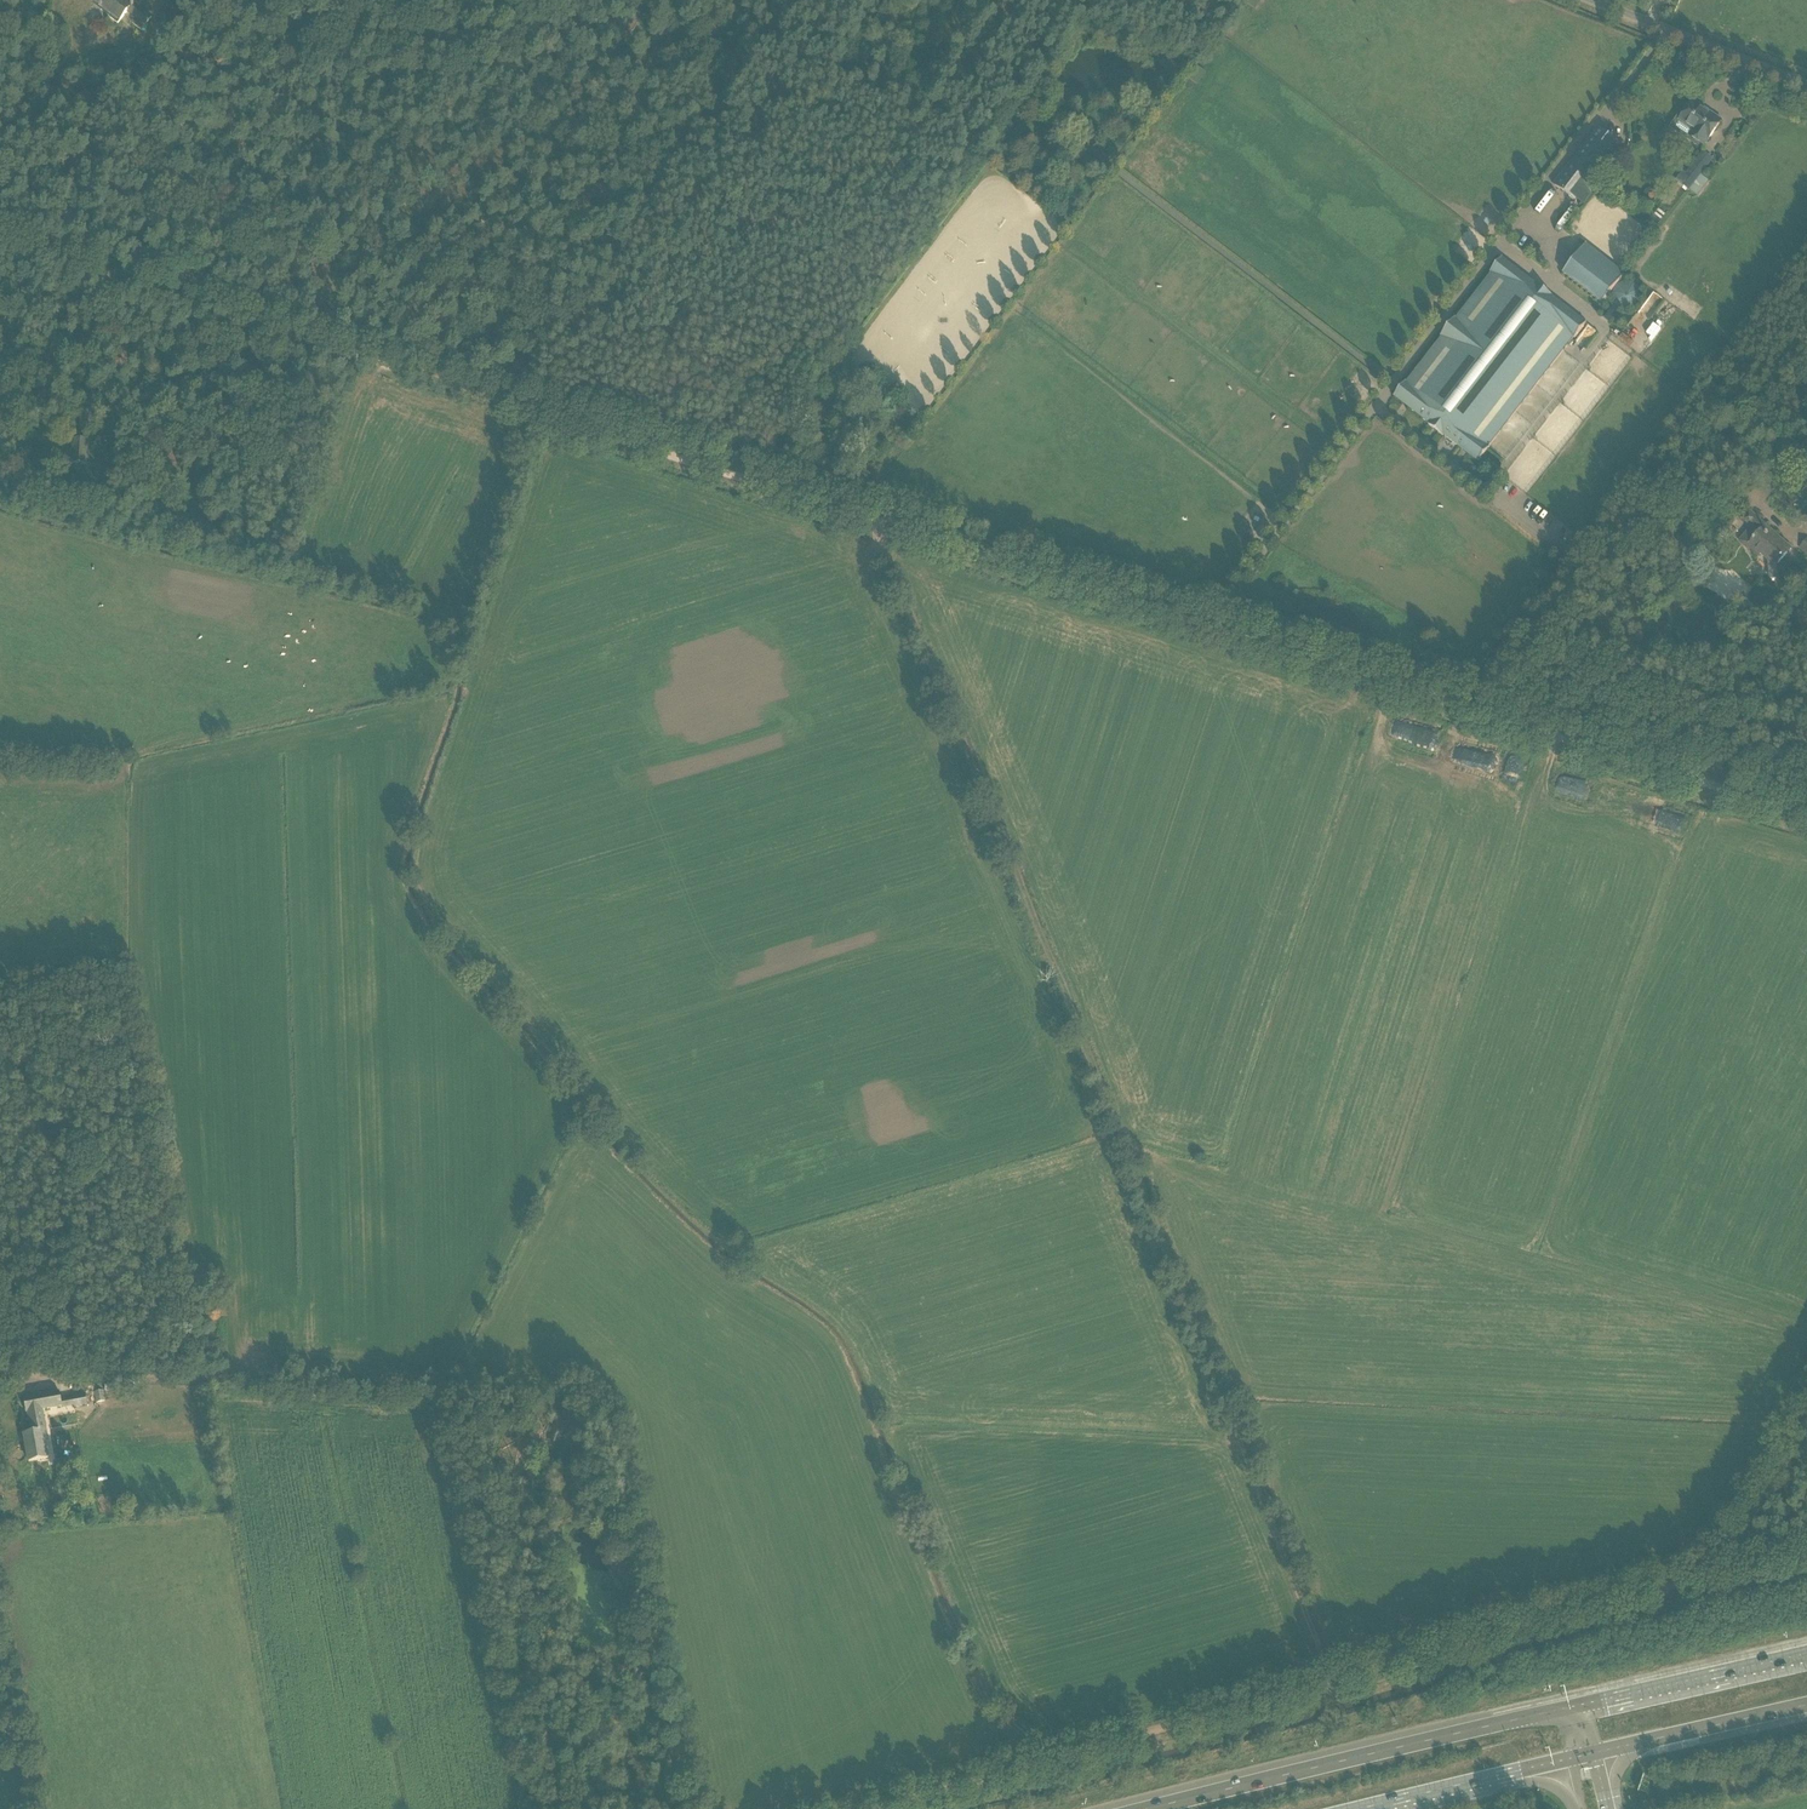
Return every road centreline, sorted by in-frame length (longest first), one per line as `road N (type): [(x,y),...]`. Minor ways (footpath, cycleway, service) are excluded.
road 1 (track): [(0,244),(871,512),(1806,822)]
road 2 (track): [(1329,1681),(871,512)]
road 3 (track): [(884,1808),(1715,1572)]
road 4 (track): [(1668,25),(1209,624)]
road 5 (motorway): [(1572,1707),(1149,1808)]
road 6 (track): [(97,1380),(435,1392)]
road 7 (trunk): [(1806,1654),(1572,1707)]
road 8 (unclassified): [(1596,0),(1806,79)]
road 9 (motorway): [(1361,1808),(1569,1759)]
road 10 (trunk): [(1600,1751),(1806,1704)]
road 11 (track): [(1715,1572),(1806,1427)]
road 12 (track): [(0,1651),(32,1808)]

